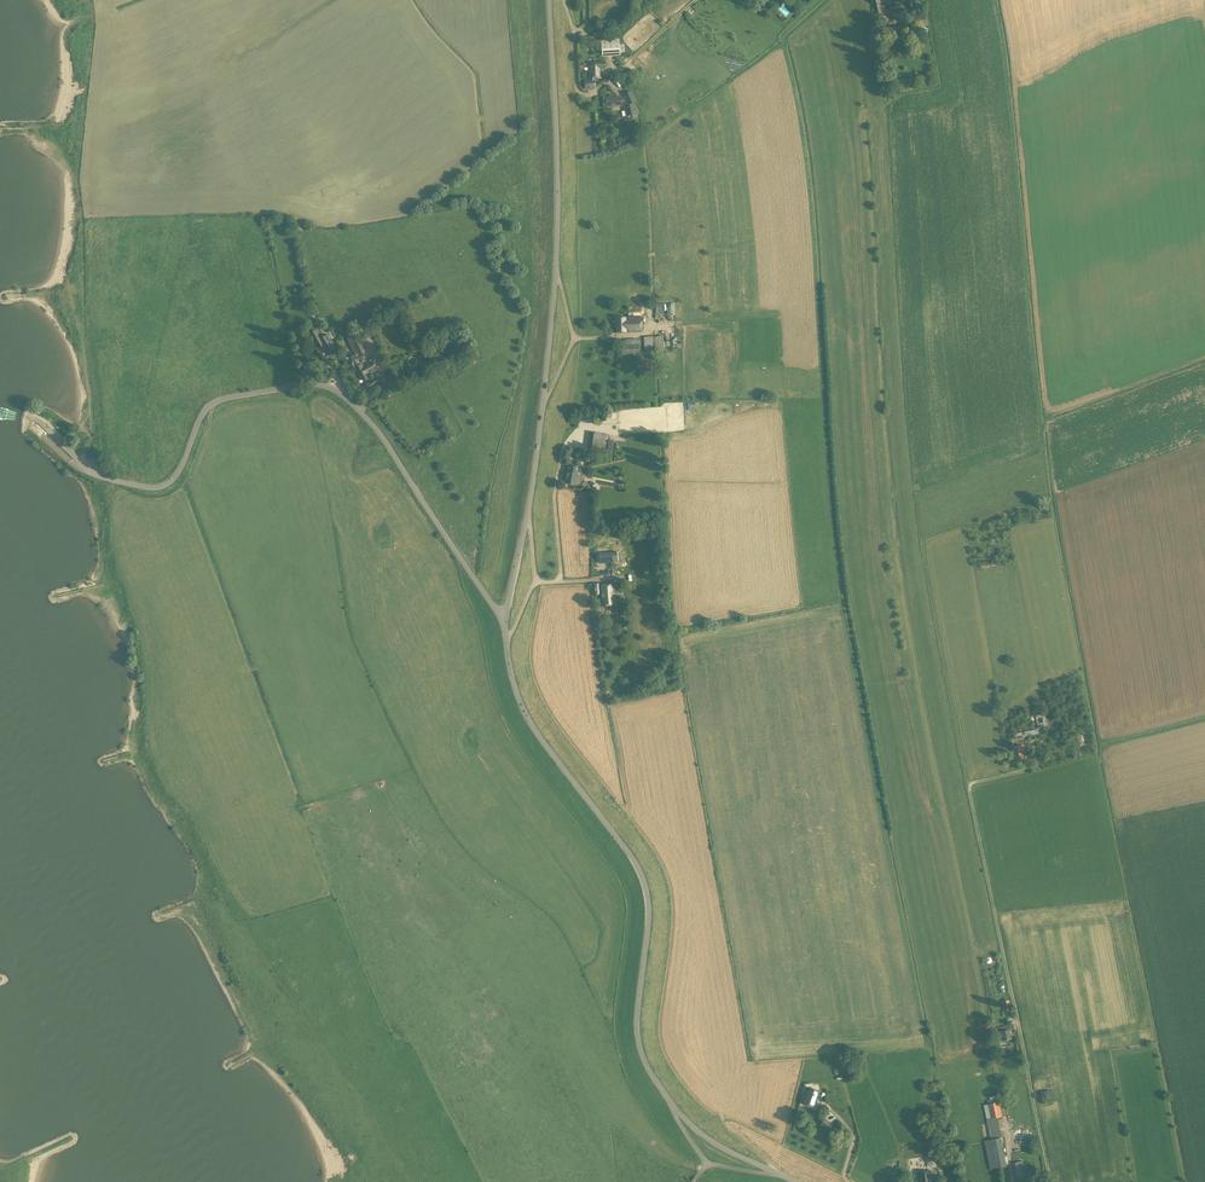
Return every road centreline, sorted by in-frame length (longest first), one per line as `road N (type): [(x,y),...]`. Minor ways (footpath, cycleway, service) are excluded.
road 1 (track): [(893,102),(860,115),(896,559),(1003,1123)]
road 2 (track): [(702,1170),(628,1075),(616,1032),(626,889),(514,735),(496,694),(464,563)]
road 3 (tertiary): [(505,620),(535,466),(555,269),(548,0)]
road 4 (tertiary): [(672,1105),(637,1041),(645,890),(522,714),(505,620)]
road 5 (tertiary): [(25,418),(97,476),(161,487),(180,471),(211,405),(318,385)]
road 6 (tertiary): [(505,620),(388,445),(359,410),(318,385)]
road 7 (unclassified): [(563,0),(580,93),(593,94),(631,61)]
road 8 (tertiary): [(772,1171),(713,1143),(672,1105)]

